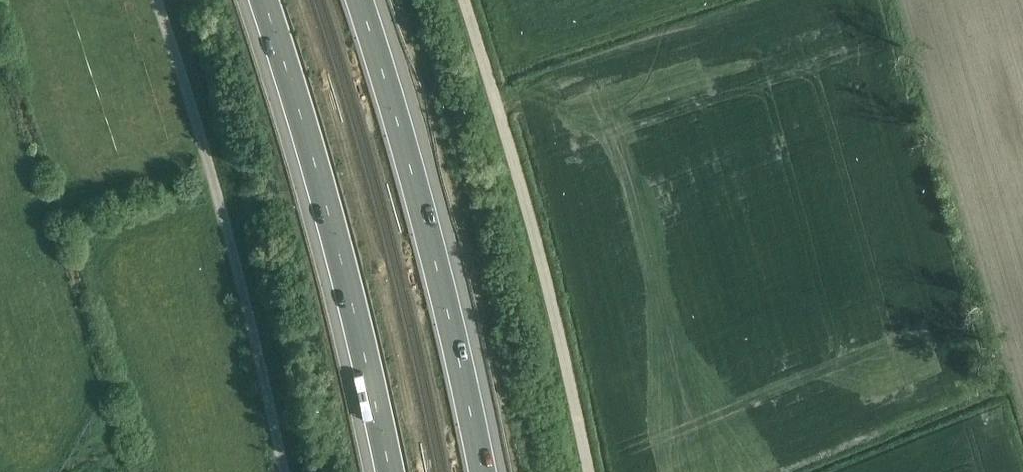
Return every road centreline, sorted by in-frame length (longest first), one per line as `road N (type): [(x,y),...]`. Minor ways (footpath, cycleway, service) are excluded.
road 1 (unclassified): [(587,471),(505,120),(462,0)]
road 2 (motorway): [(264,0),(331,221),(390,471)]
road 3 (unclassified): [(159,0),(256,340),(284,471)]
road 4 (motorway): [(483,471),(440,281),(360,0)]

